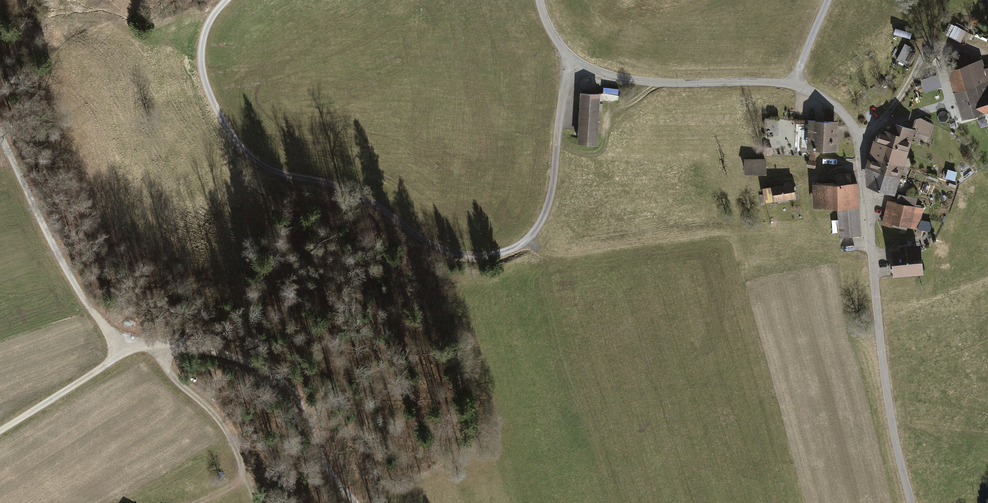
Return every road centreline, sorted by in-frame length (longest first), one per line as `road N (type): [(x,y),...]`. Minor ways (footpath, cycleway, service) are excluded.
road 1 (unclassified): [(911,502),(888,409),(851,123),(796,86),(658,83),(592,69),(557,42),(540,0)]
road 2 (track): [(572,57),(552,192),(537,232),(521,247),(456,259),(370,200),(265,173),(239,147),(202,66),(210,18),(230,0)]
road 3 (track): [(121,349),(177,343),(273,372),(294,391),(331,475),(358,502)]
road 4 (track): [(121,349),(68,274),(0,133)]
road 5 (track): [(155,343),(168,370),(214,415),(246,478)]
road 6 (track): [(0,431),(121,349)]

